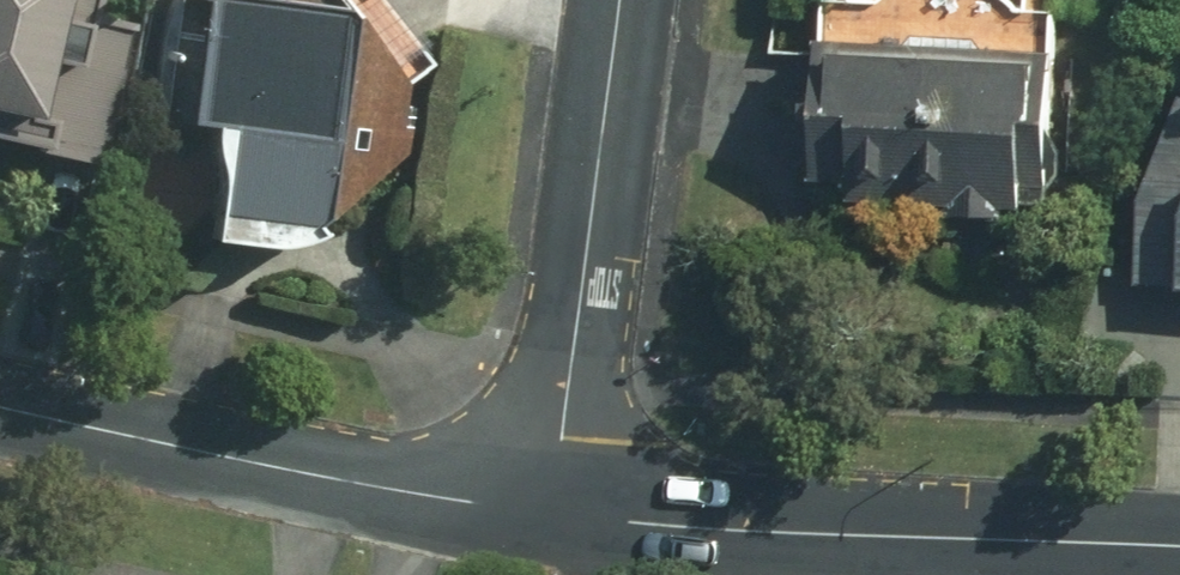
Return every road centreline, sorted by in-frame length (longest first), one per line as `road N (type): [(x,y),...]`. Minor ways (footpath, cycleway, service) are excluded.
road 1 (residential): [(550,519),(1179,547)]
road 2 (residential): [(0,408),(431,503),(550,519)]
road 3 (residential): [(550,519),(618,0)]

